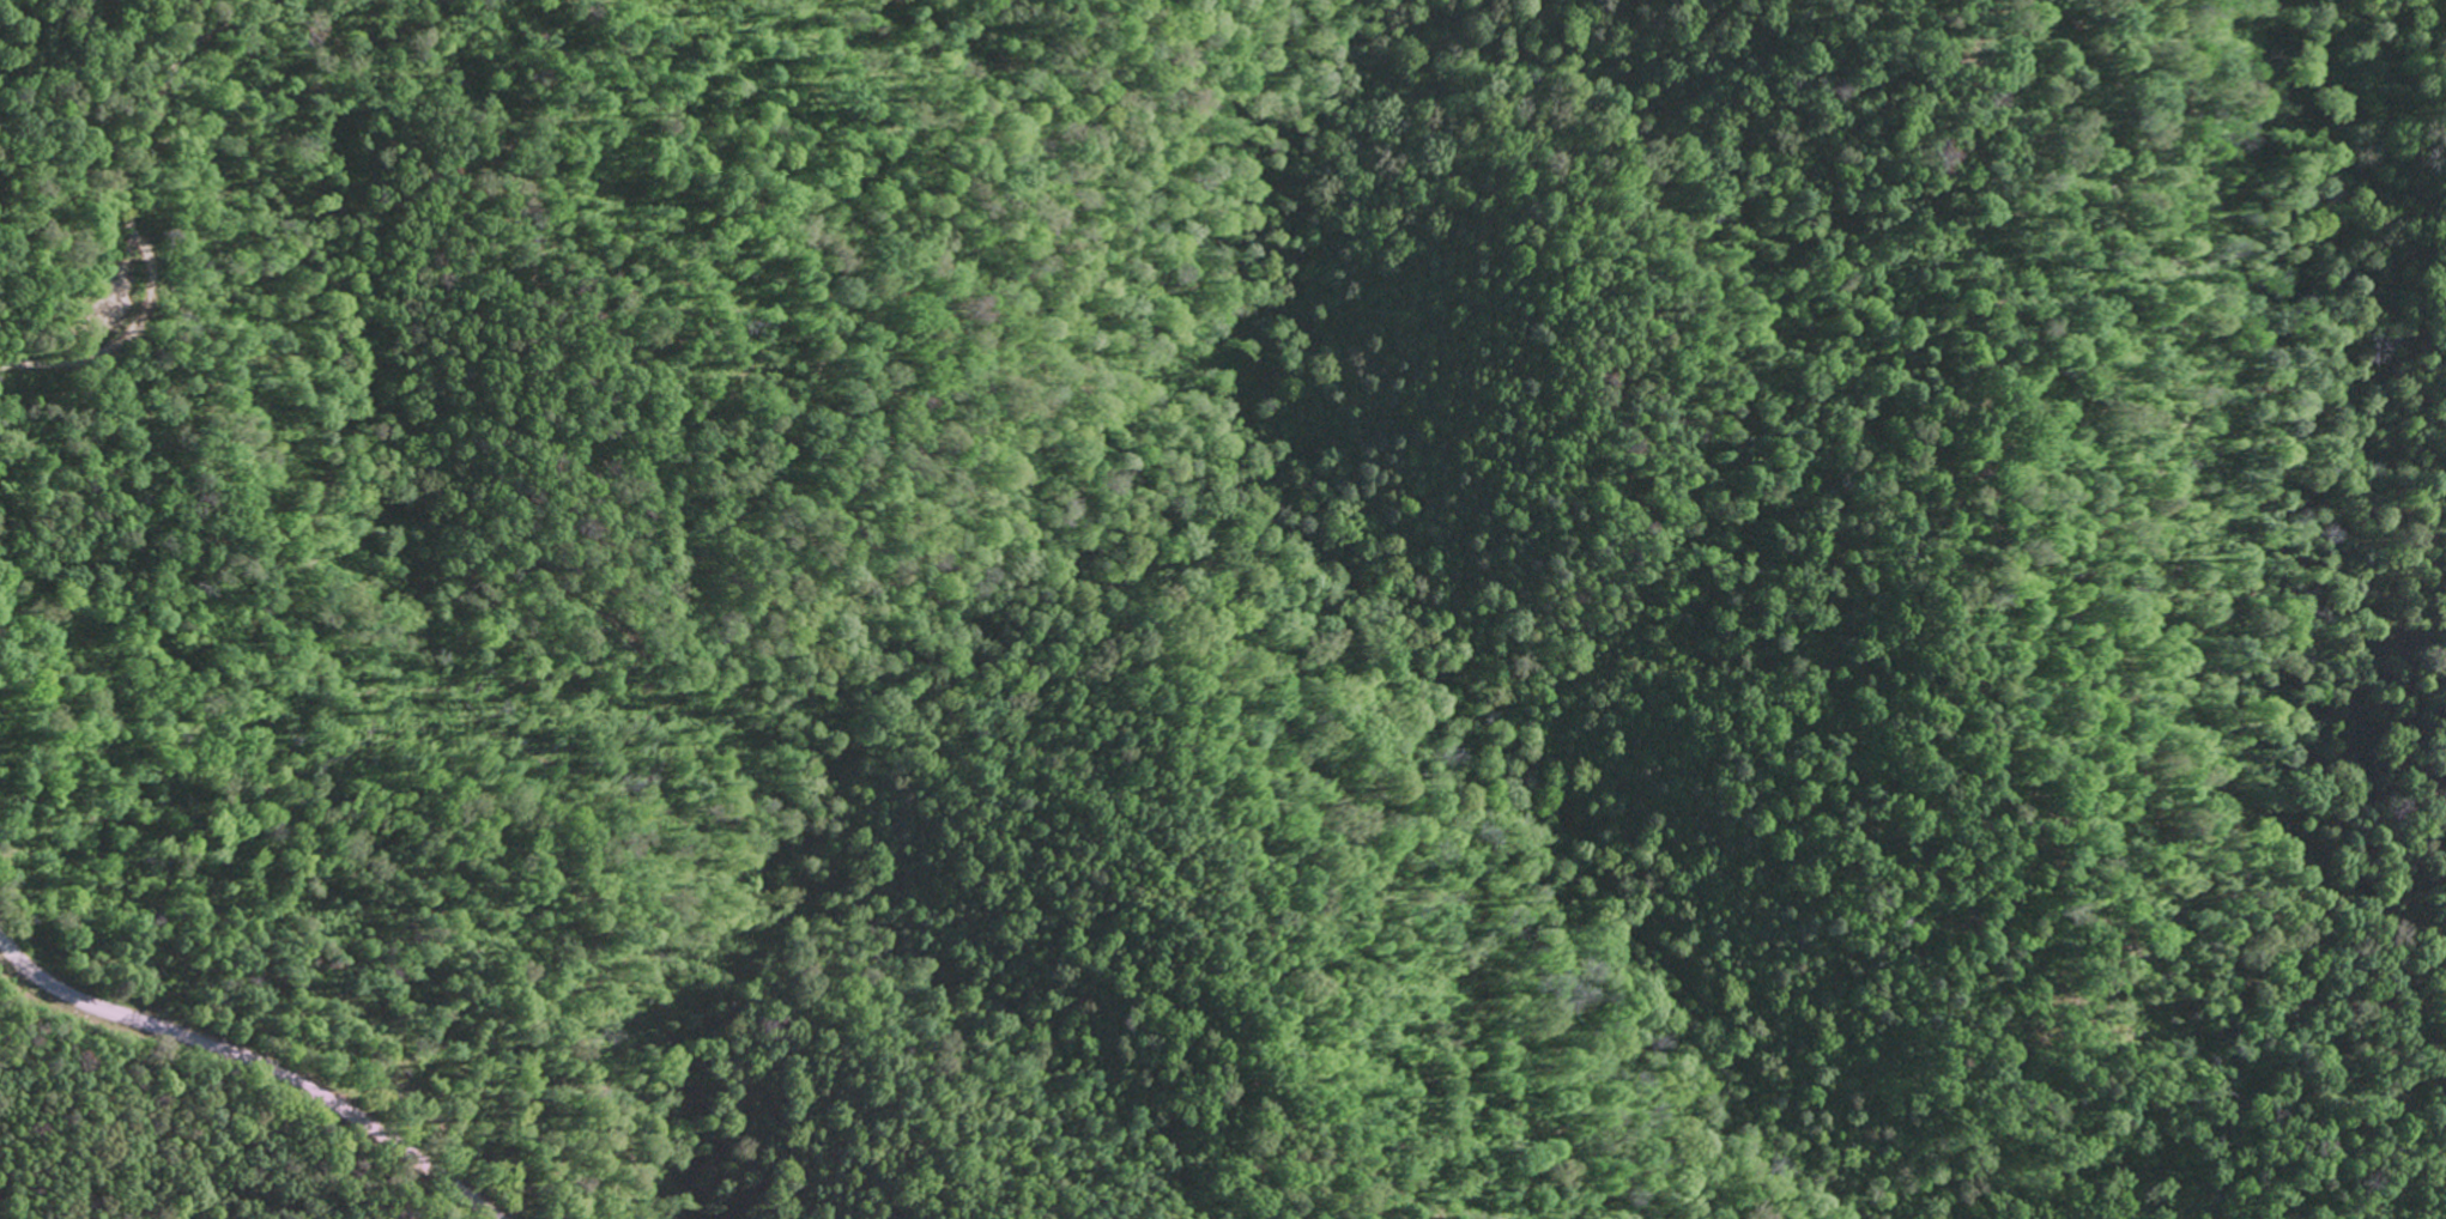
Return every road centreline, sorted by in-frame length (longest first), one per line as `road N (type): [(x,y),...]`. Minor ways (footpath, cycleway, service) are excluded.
road 1 (residential): [(1876,1218),(1804,1126),(1707,1027),(1603,890),(1460,774),(1407,689),(1374,656),(1234,544)]
road 2 (residential): [(491,1218),(321,1097),(241,1056),(84,1000),(41,975),(0,934)]

